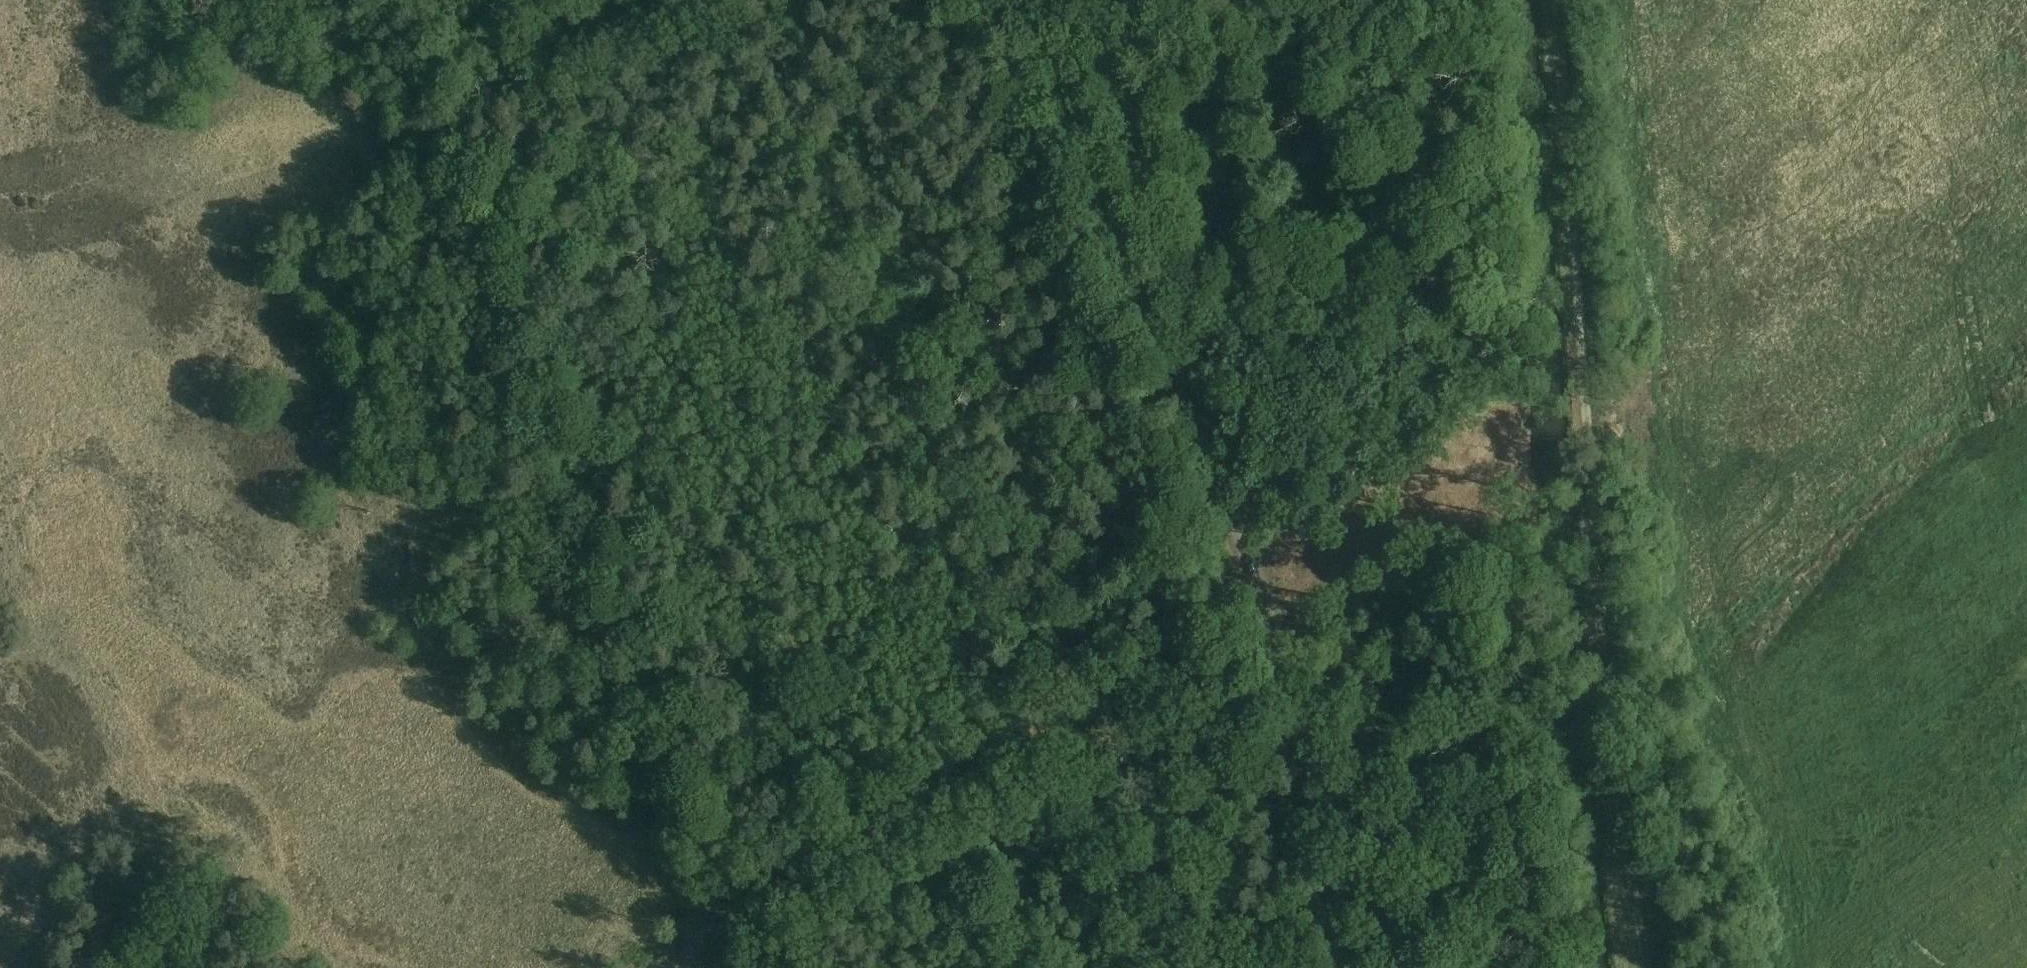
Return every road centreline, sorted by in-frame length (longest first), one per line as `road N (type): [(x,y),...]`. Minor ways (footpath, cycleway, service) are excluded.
road 1 (unclassified): [(1393,967),(1035,0)]
road 2 (unclassified): [(1651,967),(1596,652),(1556,0)]

